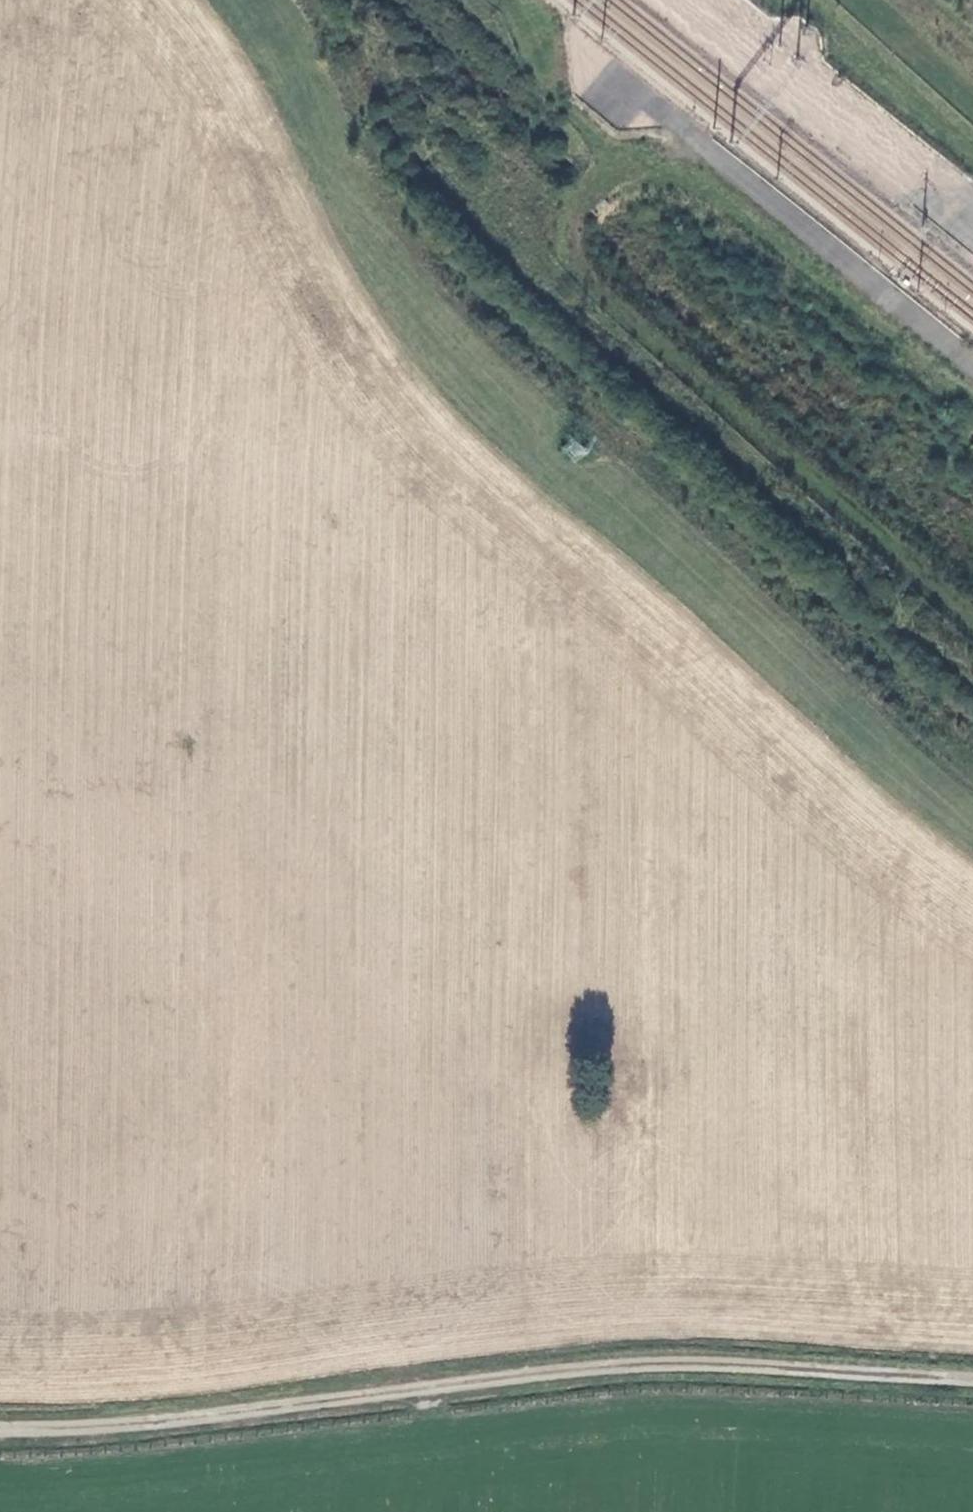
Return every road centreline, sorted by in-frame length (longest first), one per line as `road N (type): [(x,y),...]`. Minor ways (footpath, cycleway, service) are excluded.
road 1 (unclassified): [(0,1439),(38,1442),(611,1374),(972,1393)]

